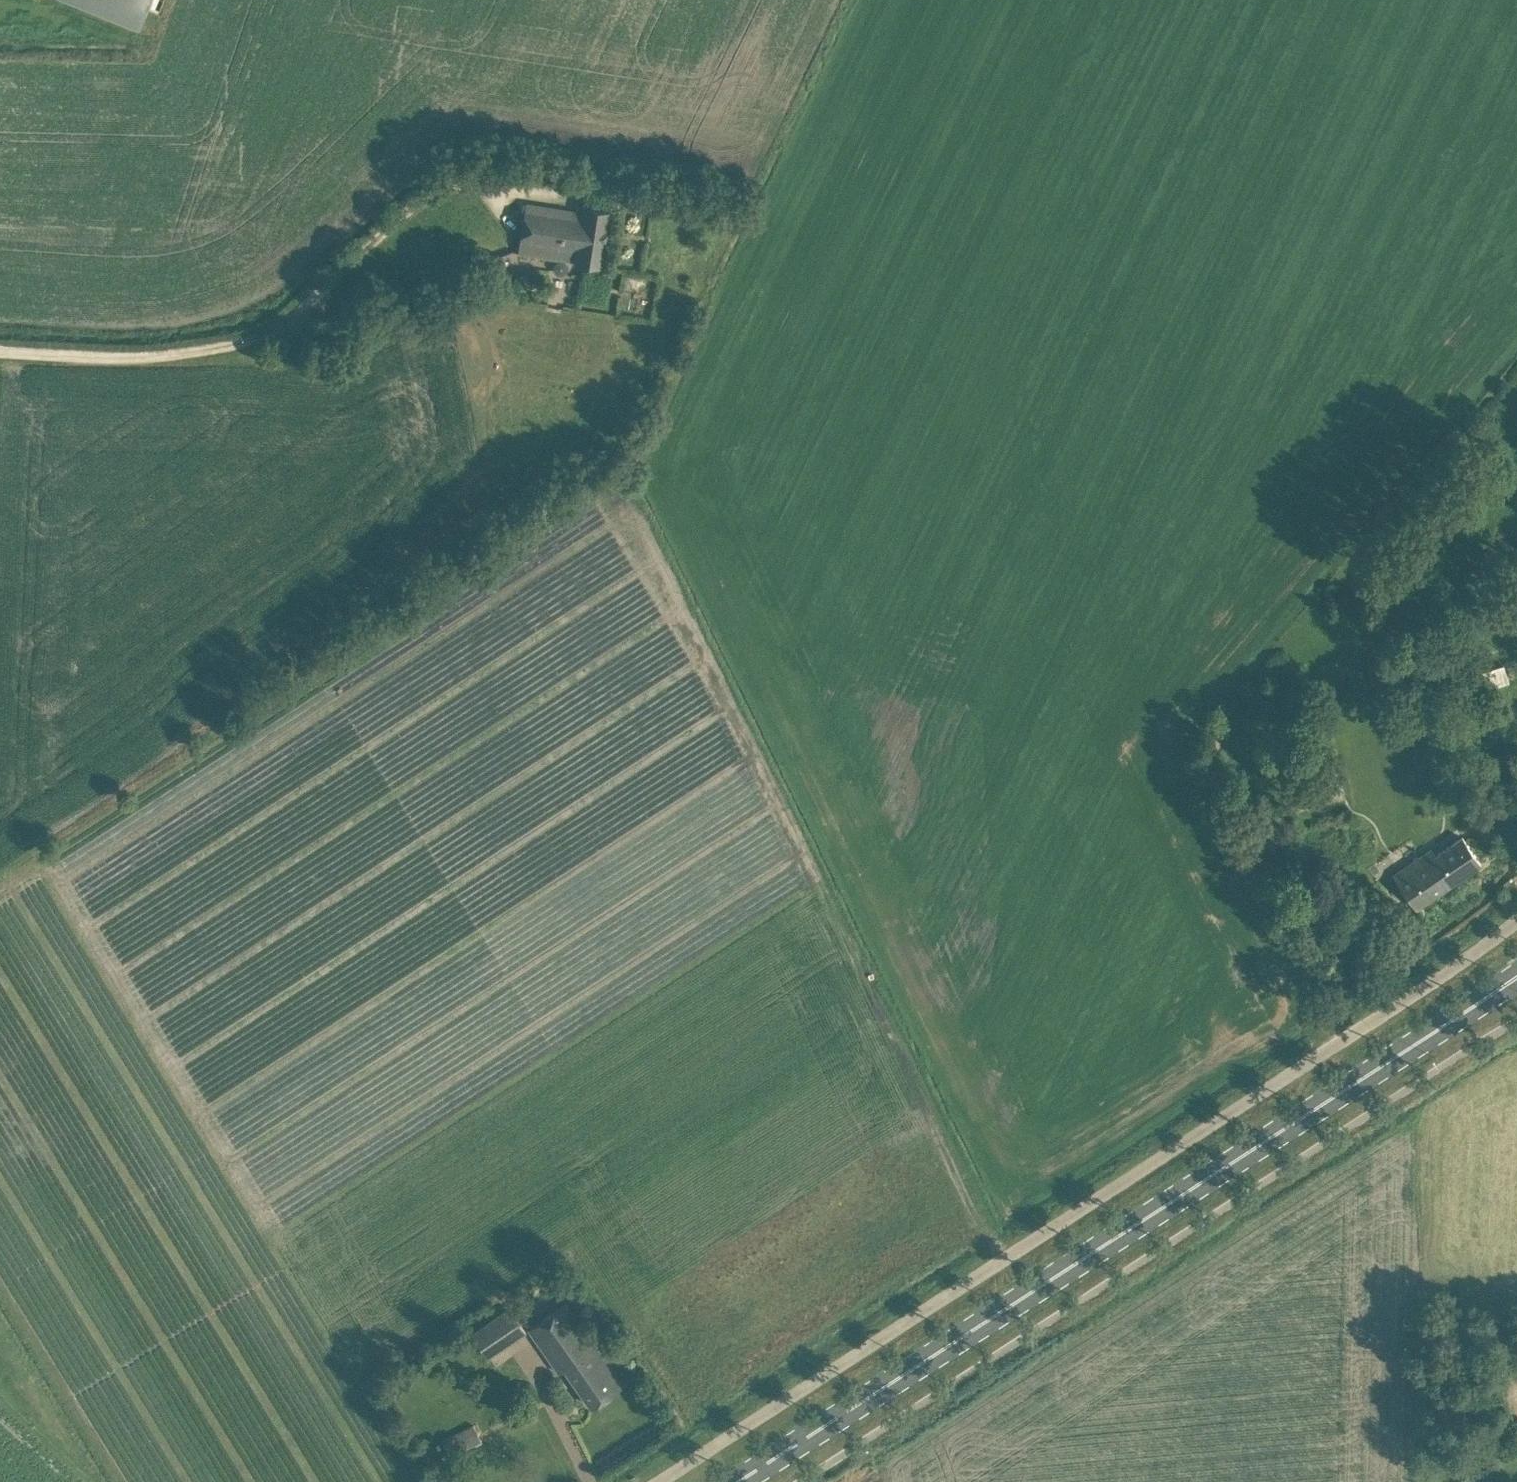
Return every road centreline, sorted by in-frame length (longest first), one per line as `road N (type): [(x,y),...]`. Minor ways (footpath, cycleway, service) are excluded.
road 1 (unclassified): [(660,1481),(1516,921)]
road 2 (primary): [(736,1481),(1516,979)]
road 3 (unclassified): [(233,335),(0,345)]

